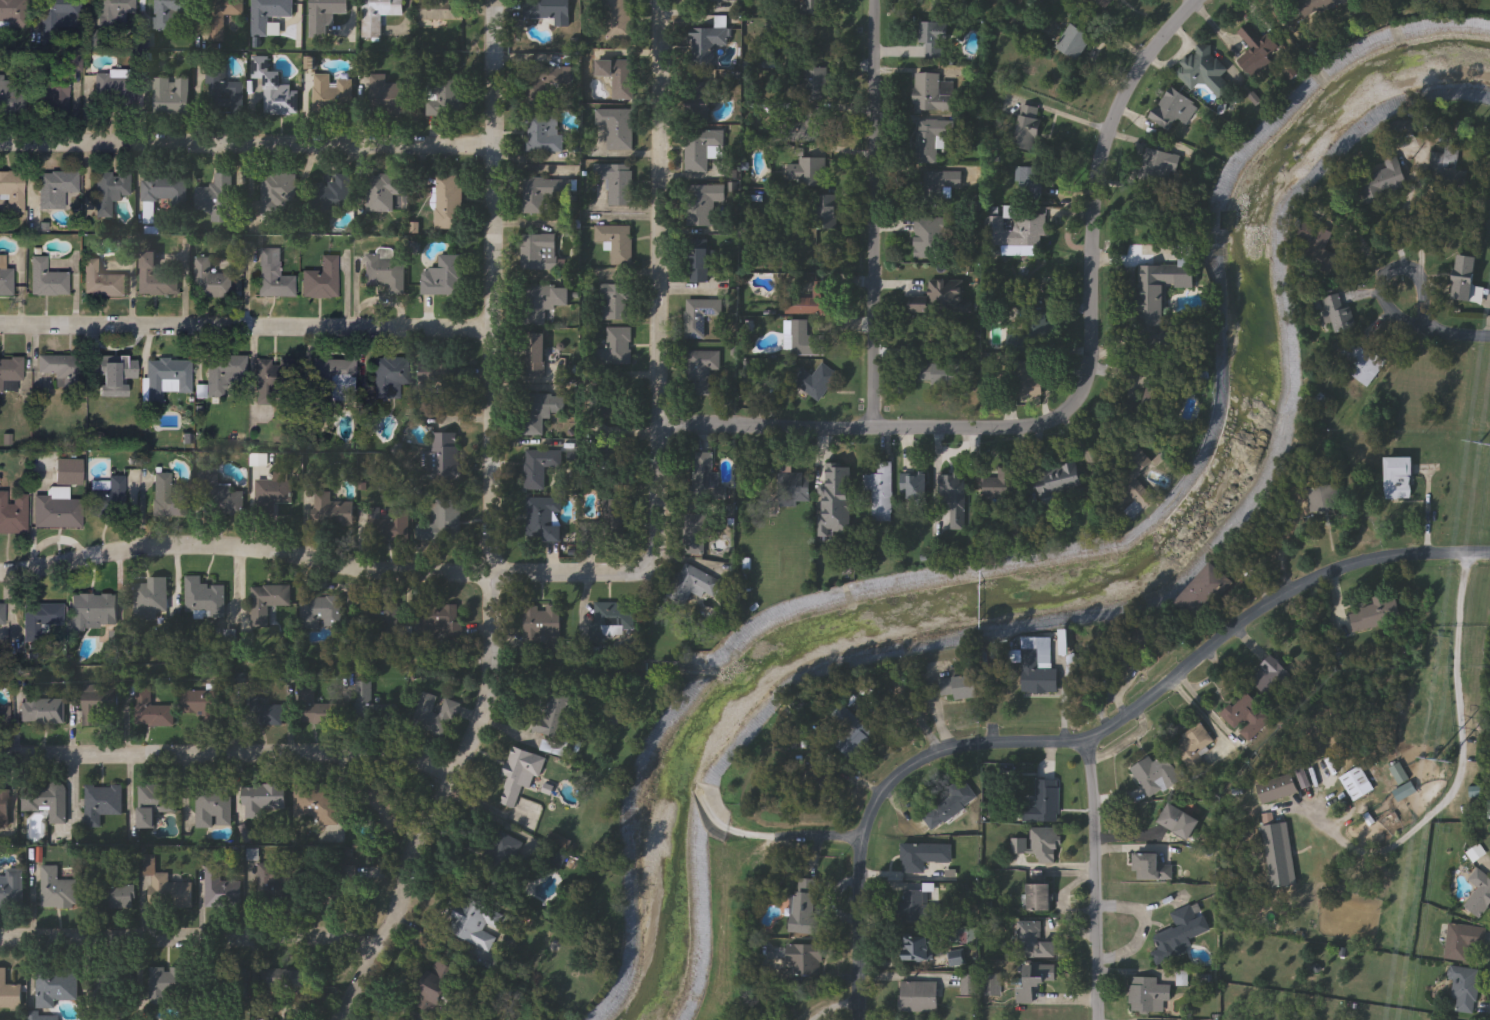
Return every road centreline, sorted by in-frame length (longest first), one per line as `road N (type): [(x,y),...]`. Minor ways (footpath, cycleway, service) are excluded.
road 1 (residential): [(343,1019),(486,694),(505,533),(491,336),(494,0)]
road 2 (residential): [(1197,0),(1127,82),(1097,141),(1077,304),(1079,380),(1068,421),(1015,445),(768,445)]
road 3 (residential): [(655,559),(627,571),(134,549),(0,567)]
road 4 (residential): [(655,559),(645,445),(663,0)]
road 5 (residential): [(494,152),(0,149)]
road 6 (residential): [(491,336),(0,330)]
road 7 (residential): [(462,757),(0,763)]
road 8 (residential): [(1489,558),(1374,560),(1333,575),(1249,622),(1091,742)]
road 9 (residential): [(1091,742),(957,751),(909,770),(886,792),(862,840),(860,1019)]
road 10 (residential): [(871,447),(875,0)]
road 11 (residential): [(377,941),(0,942)]
road 12 (residential): [(1100,1019),(1091,742)]
road 13 (residential): [(1446,337),(1405,319),(1384,286),(1400,268),(1422,275)]
road 14 (residential): [(768,445),(645,445)]

